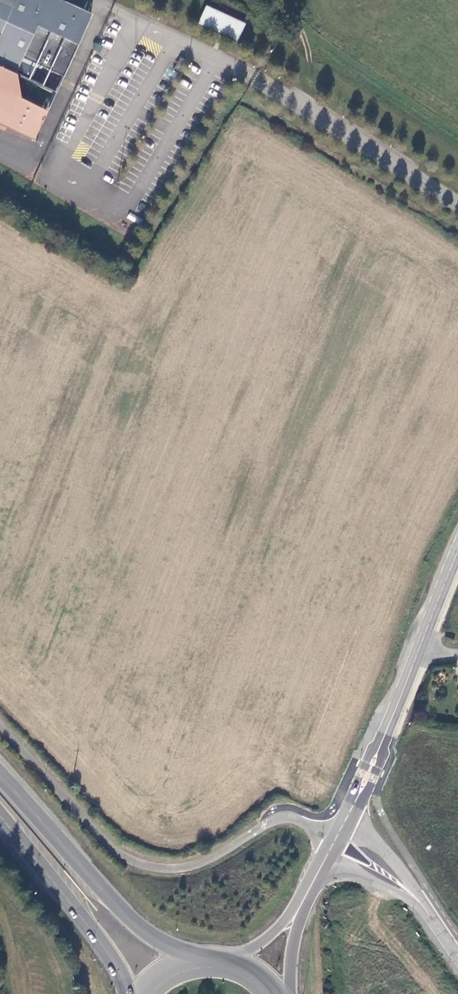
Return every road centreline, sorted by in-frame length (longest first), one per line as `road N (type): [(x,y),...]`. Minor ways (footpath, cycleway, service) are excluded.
road 1 (residential): [(0,728),(105,840),(147,865),(199,863),(285,817),(336,839)]
road 2 (tertiary): [(457,557),(349,816)]
road 3 (trunk): [(192,954),(119,906),(0,774)]
road 4 (trunk): [(0,816),(104,945),(128,993)]
road 5 (track): [(457,138),(304,34)]

